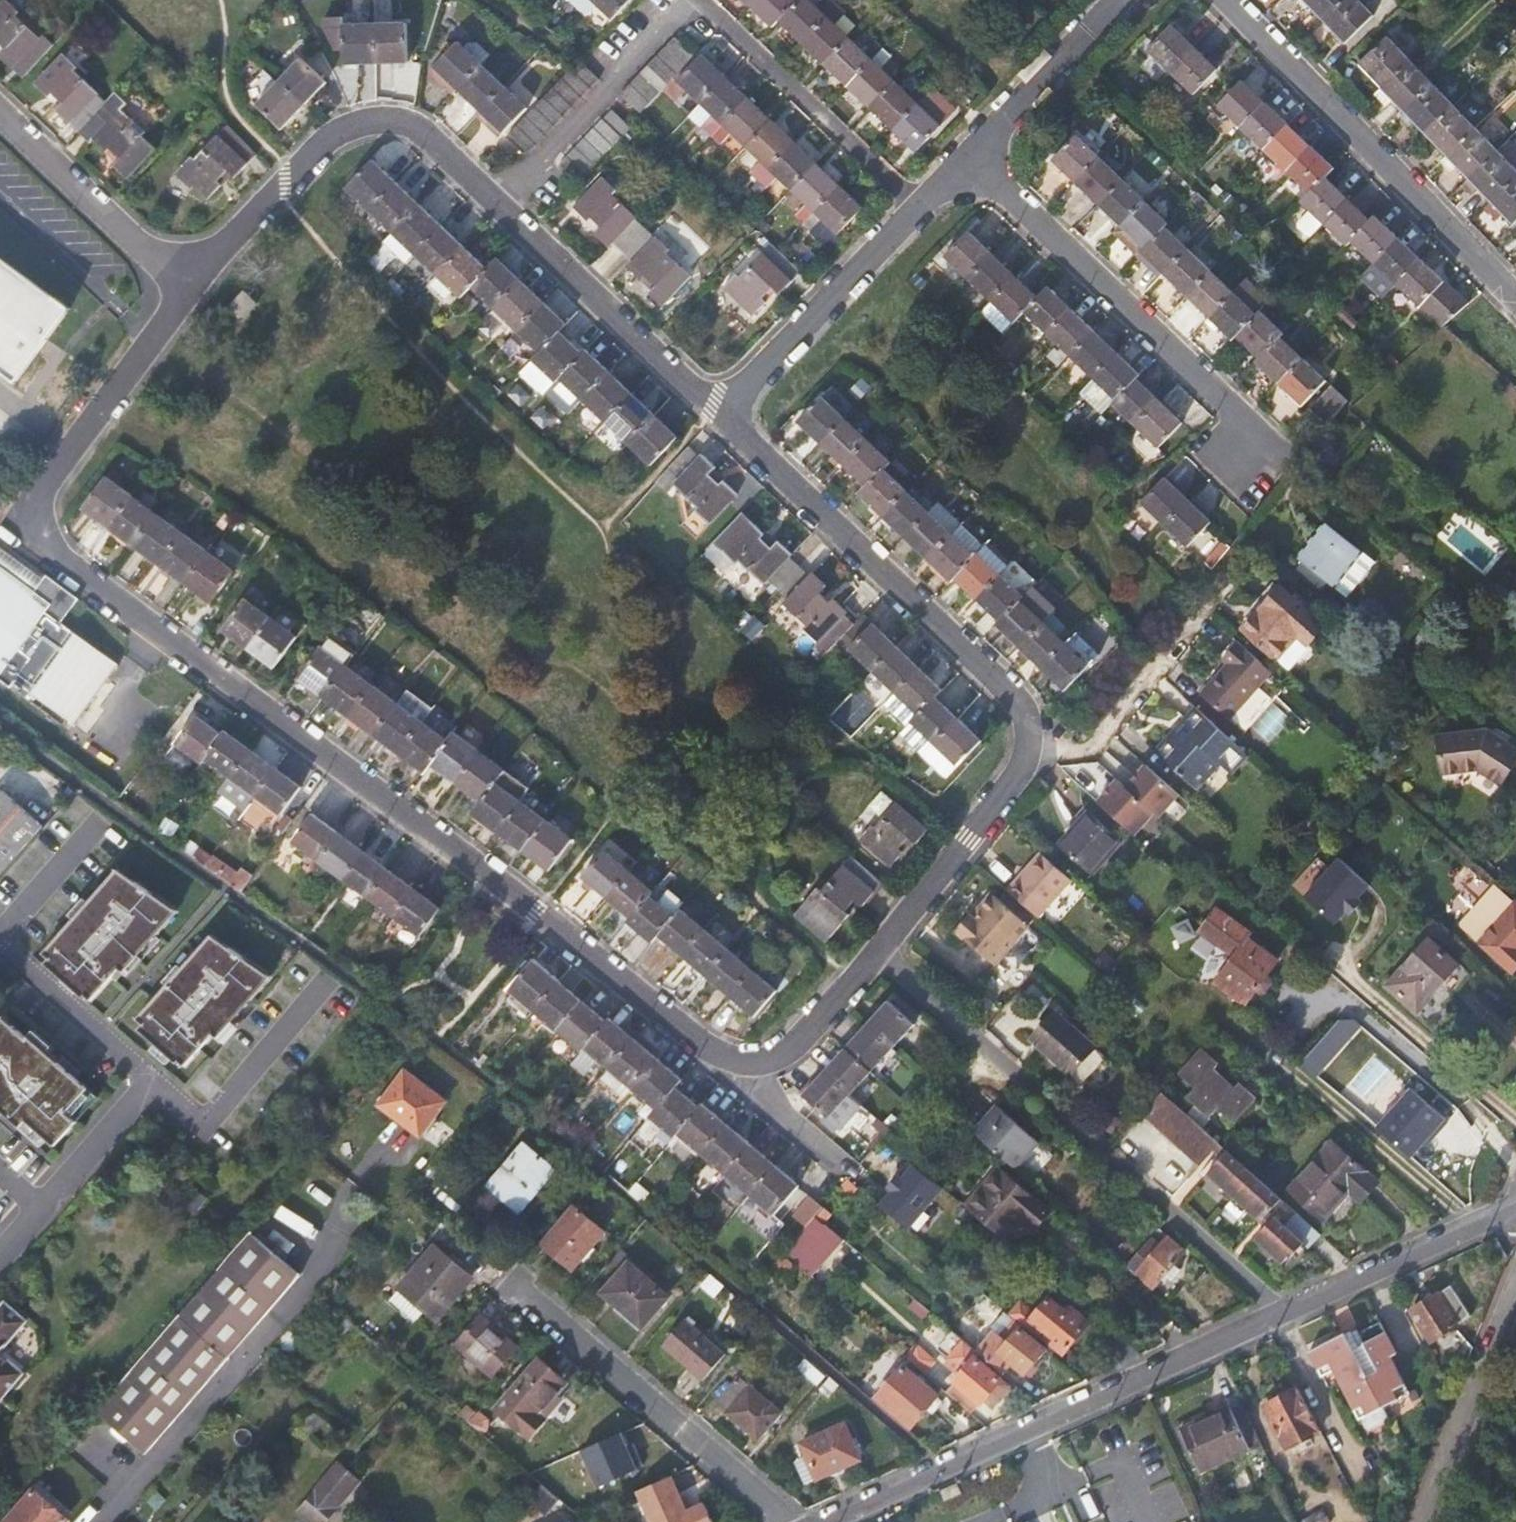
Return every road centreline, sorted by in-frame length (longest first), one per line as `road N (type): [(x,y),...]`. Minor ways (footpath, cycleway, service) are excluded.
road 1 (residential): [(721,1058),(40,543),(34,508),(43,478),(186,288)]
road 2 (residential): [(1515,1220),(1470,1226),(823,1521)]
road 3 (residential): [(186,288),(333,133),(357,120),(408,125),(713,408)]
road 4 (residential): [(713,408),(1022,706),(1018,754)]
road 5 (residential): [(1018,754),(969,840),(801,1043),(751,1063),(721,1058)]
road 6 (residential): [(1216,0),(1515,297)]
road 7 (residential): [(966,165),(1264,447)]
road 8 (residential): [(699,0),(917,210)]
road 9 (residential): [(1232,572),(1105,727),(1072,749),(1018,754)]
road 10 (residential): [(713,408),(917,210)]
road 11 (residential): [(1417,1521),(1515,1280)]
road 12 (residential): [(186,288),(0,116)]
road 13 (residential): [(966,165),(1120,0)]
road 14 (residential): [(721,1058),(845,1169)]

